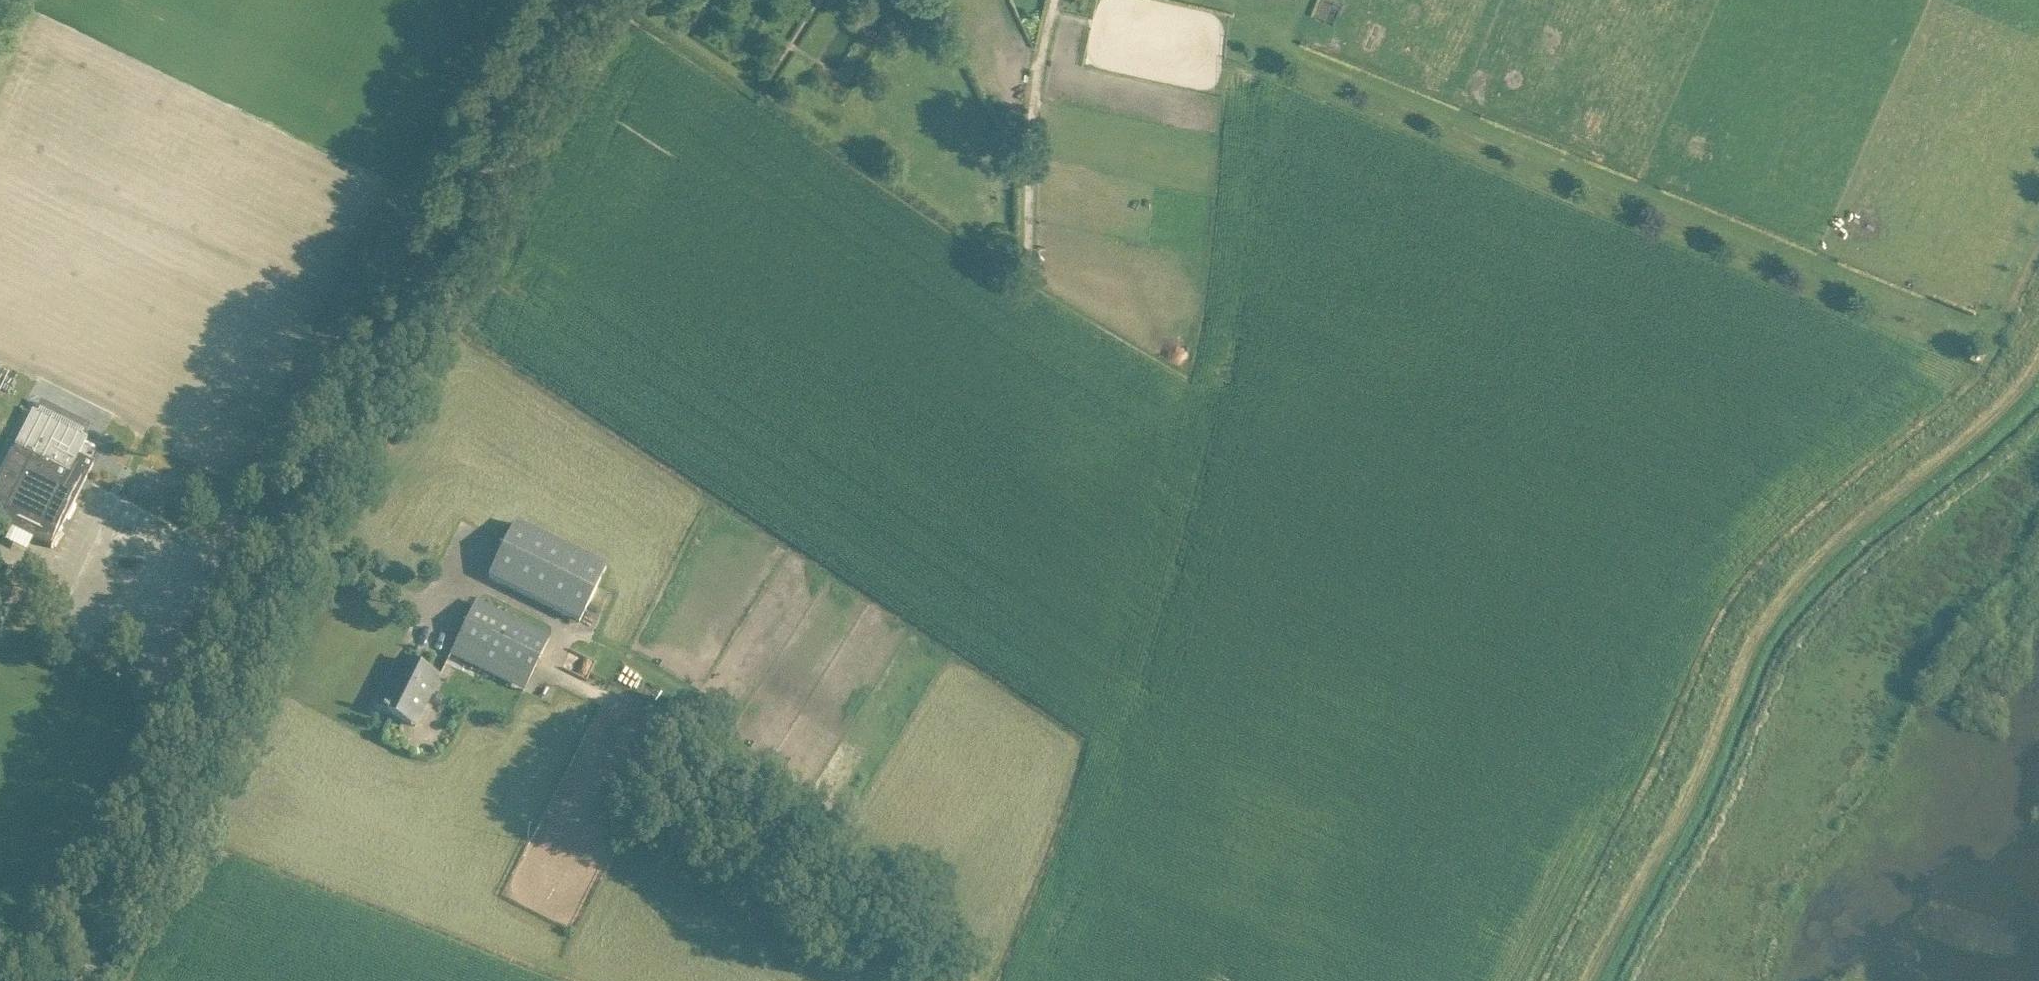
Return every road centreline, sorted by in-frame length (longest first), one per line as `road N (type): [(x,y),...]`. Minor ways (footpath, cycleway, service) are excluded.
road 1 (unclassified): [(85,980),(408,304),(564,0)]
road 2 (track): [(2038,339),(1991,412),(1812,557),(1758,617),(1567,980)]

